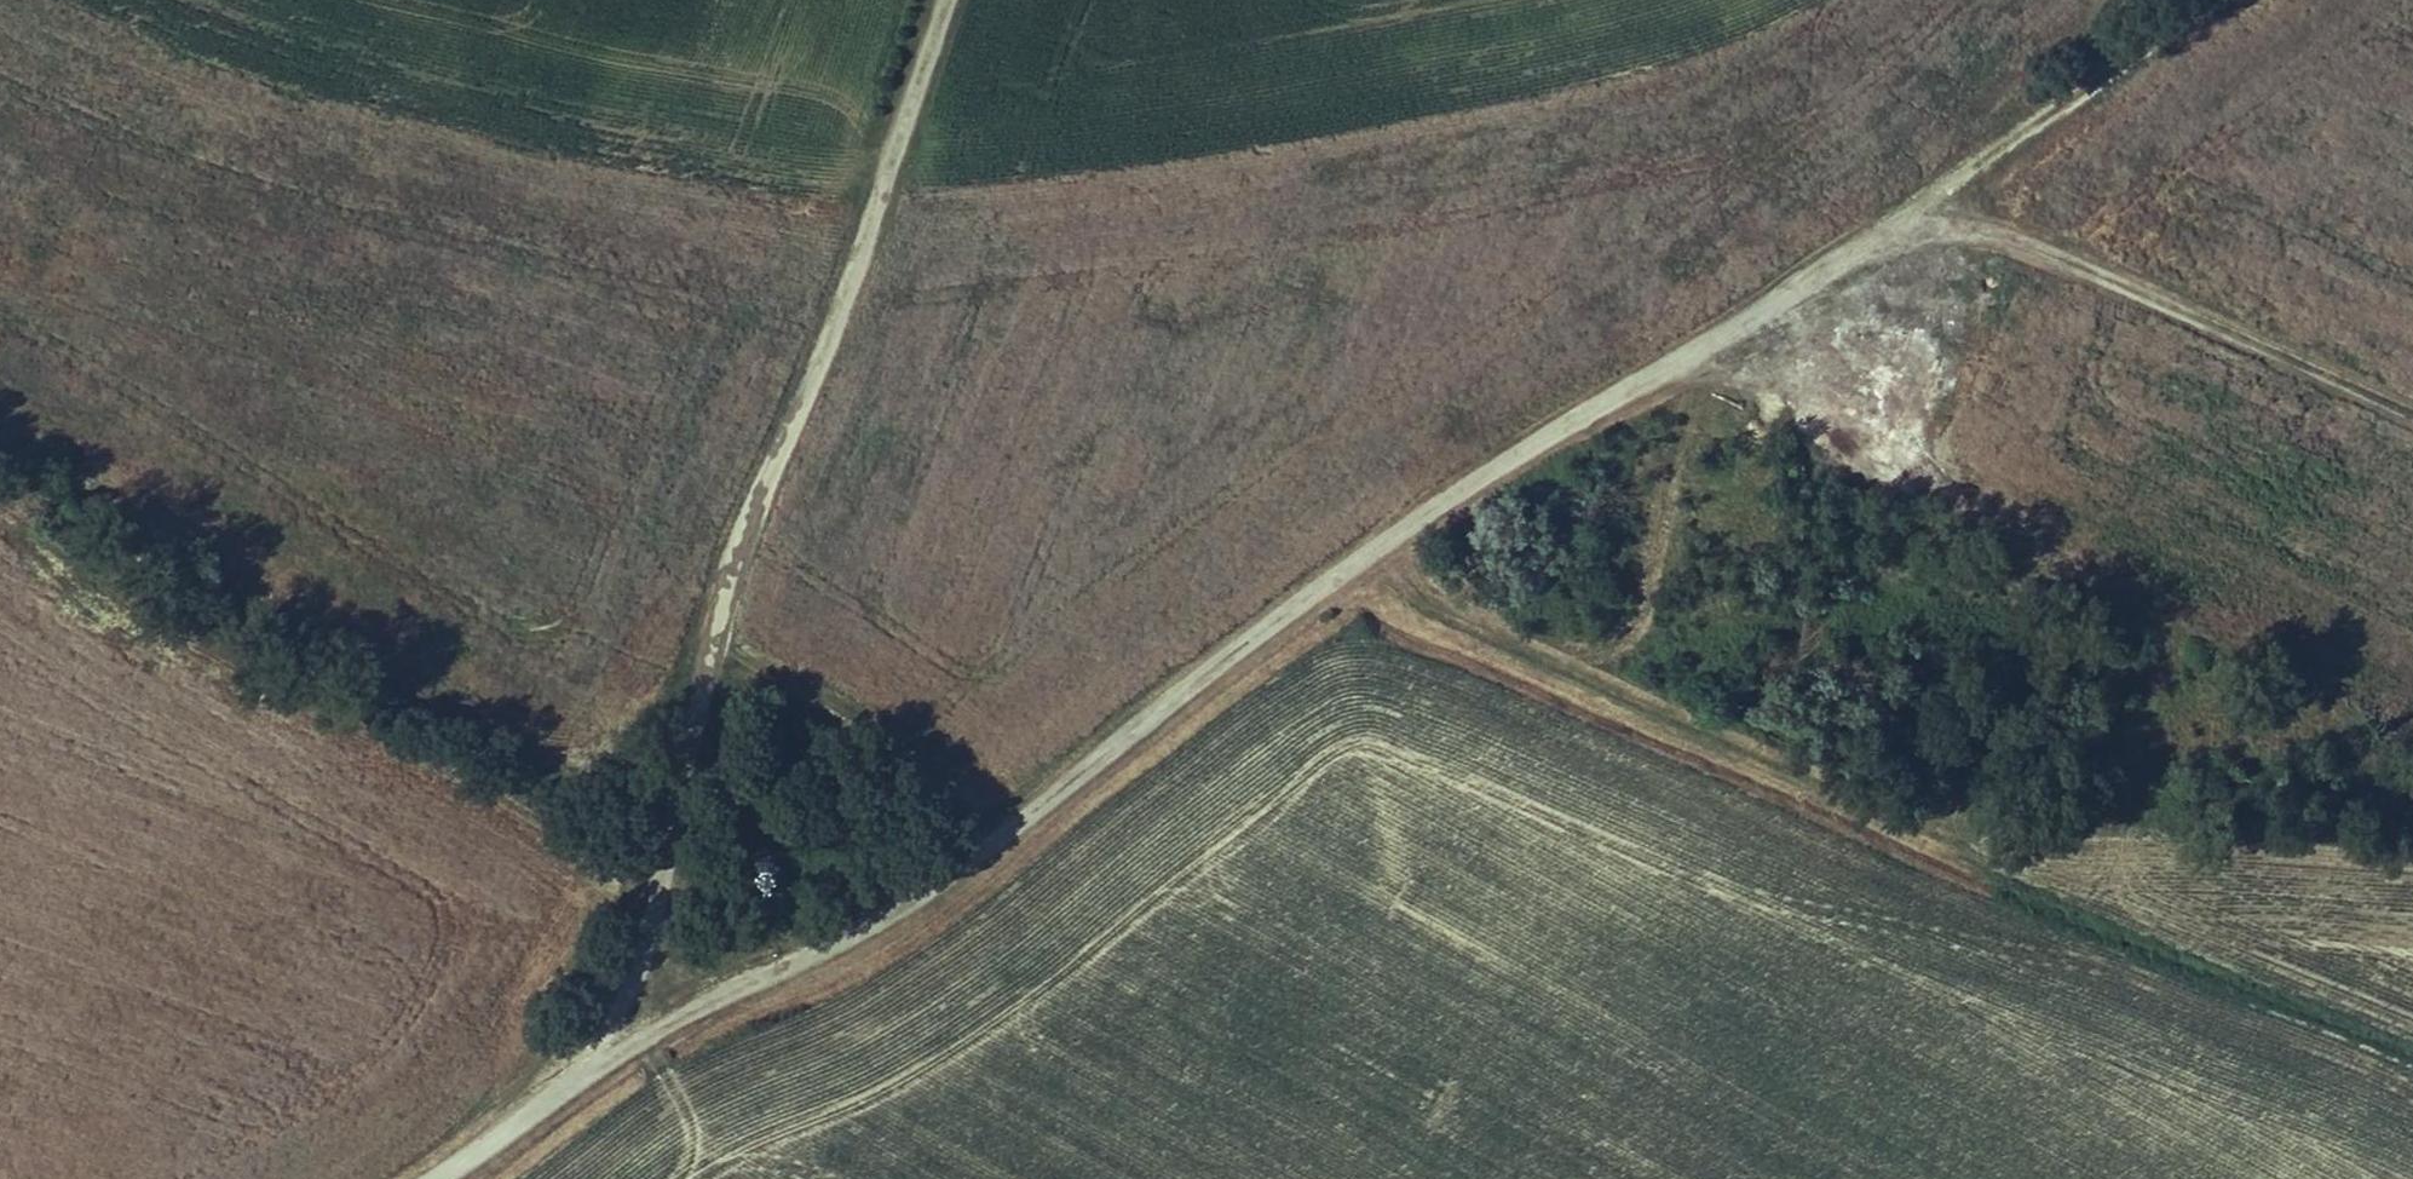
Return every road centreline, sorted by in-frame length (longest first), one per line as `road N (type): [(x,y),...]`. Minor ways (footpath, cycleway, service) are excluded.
road 1 (track): [(591,1067),(715,997),(913,904),(1284,615),(1559,421),(1905,231),(2196,0)]
road 2 (track): [(591,1067),(630,972),(718,586),(854,277),(946,0)]
road 3 (track): [(1905,231),(2036,247),(2412,418)]
road 4 (track): [(435,1178),(591,1067)]

